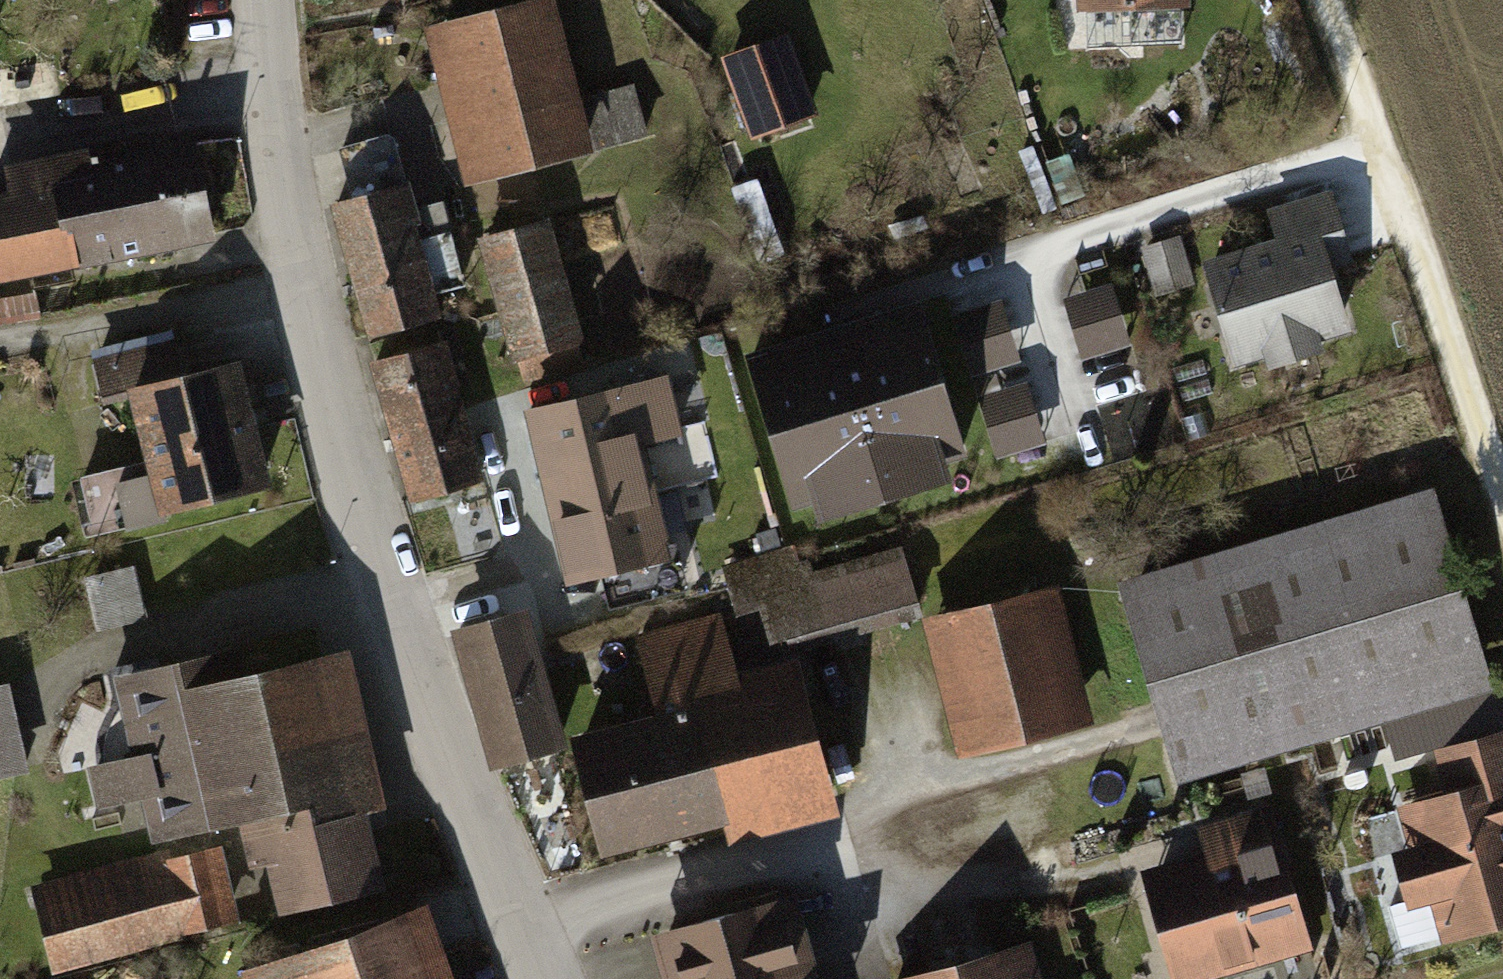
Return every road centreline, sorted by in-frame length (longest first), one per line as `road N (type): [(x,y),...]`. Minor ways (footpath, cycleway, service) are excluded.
road 1 (residential): [(548,978),(394,604),(315,326),(286,198),(274,0)]
road 2 (track): [(1502,483),(1330,0)]

